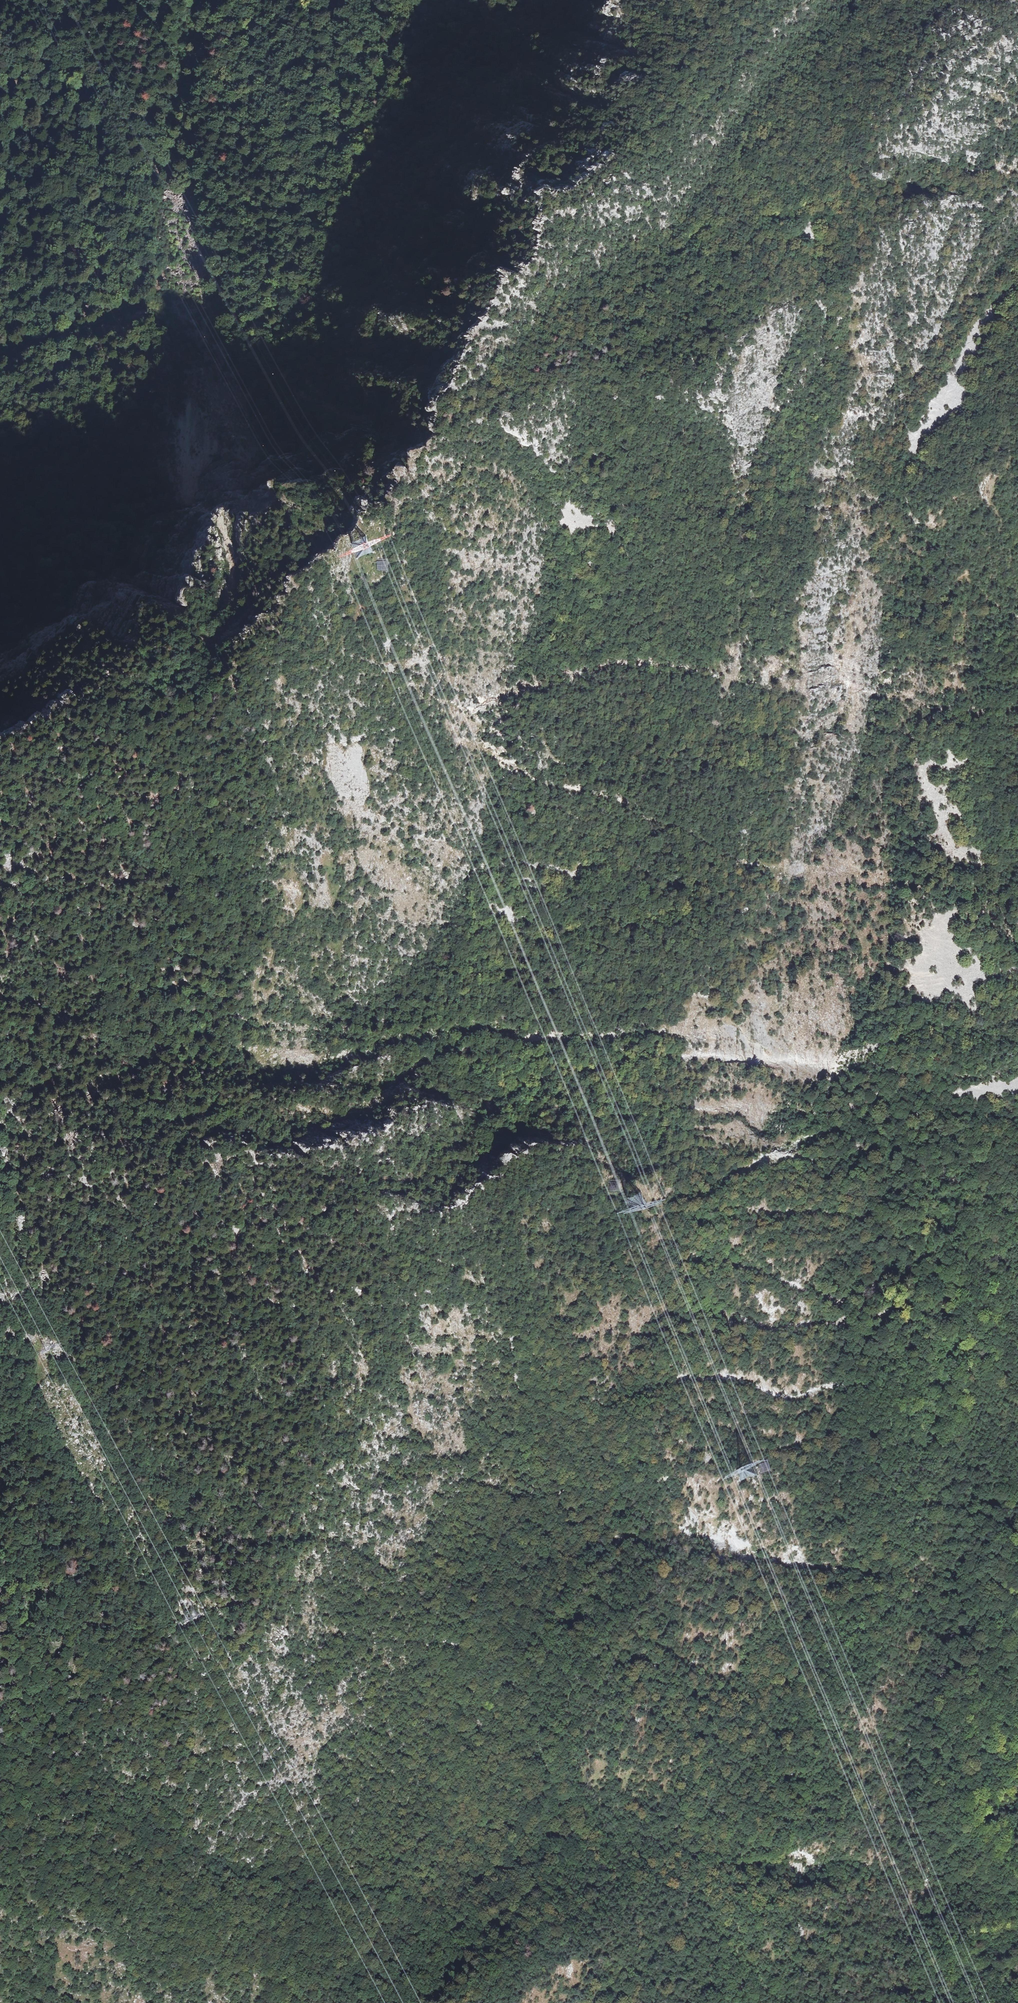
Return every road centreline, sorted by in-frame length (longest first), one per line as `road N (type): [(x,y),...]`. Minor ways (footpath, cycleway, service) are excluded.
road 1 (track): [(0,353),(161,302)]

